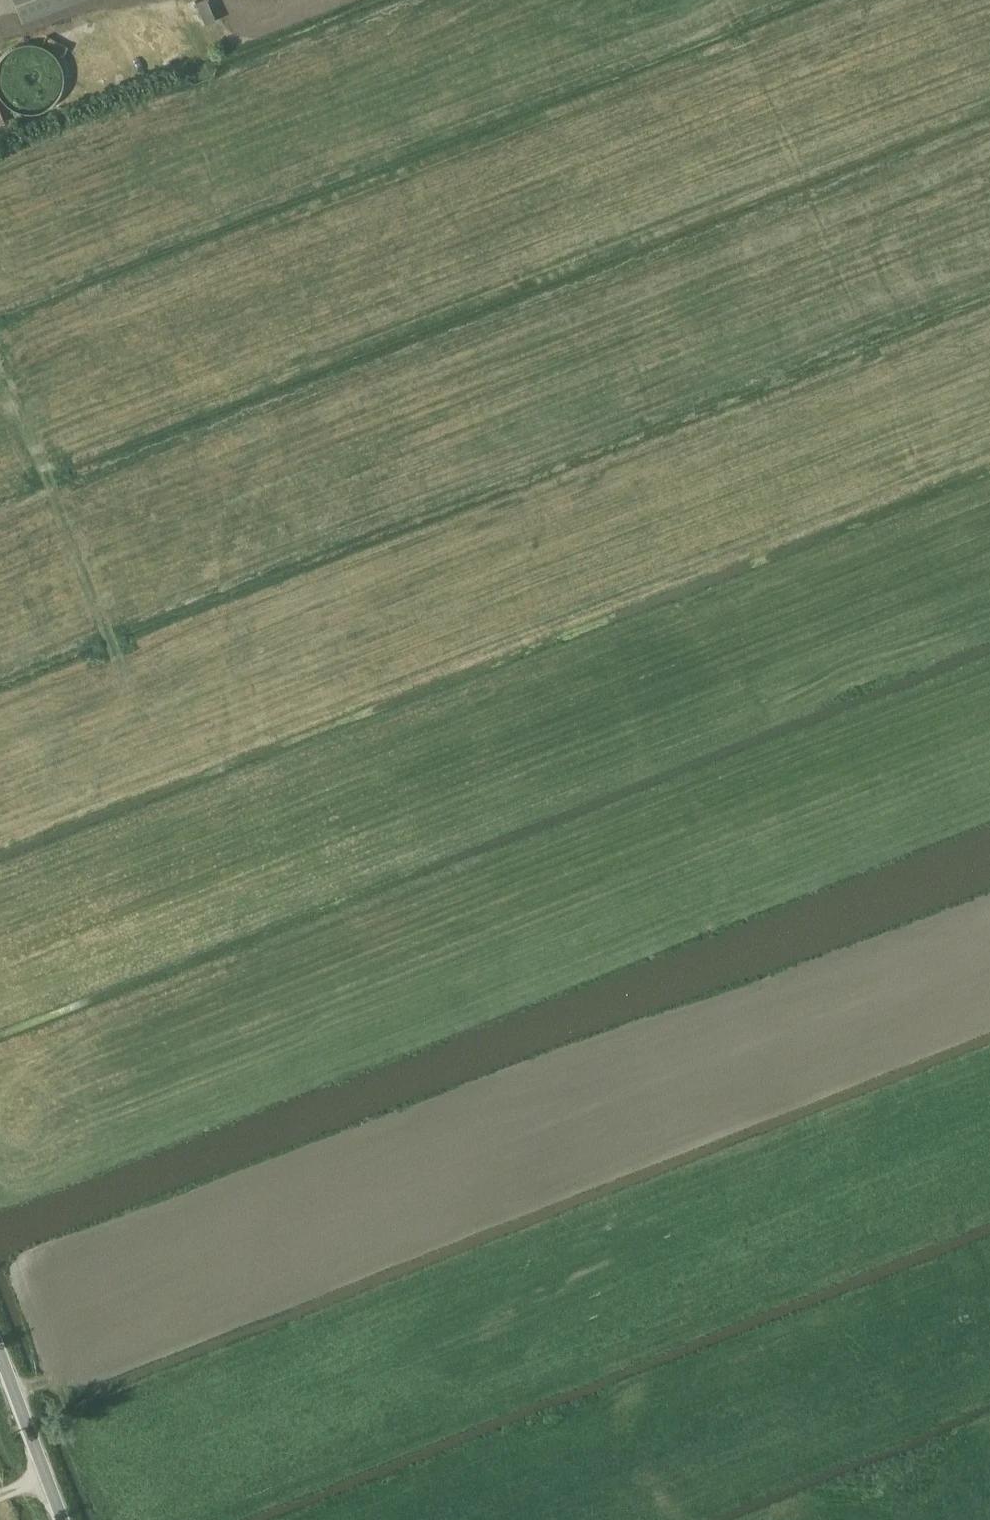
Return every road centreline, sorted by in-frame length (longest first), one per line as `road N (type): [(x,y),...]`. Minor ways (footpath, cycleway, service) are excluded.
road 1 (tertiary): [(61,1519),(0,1360)]

